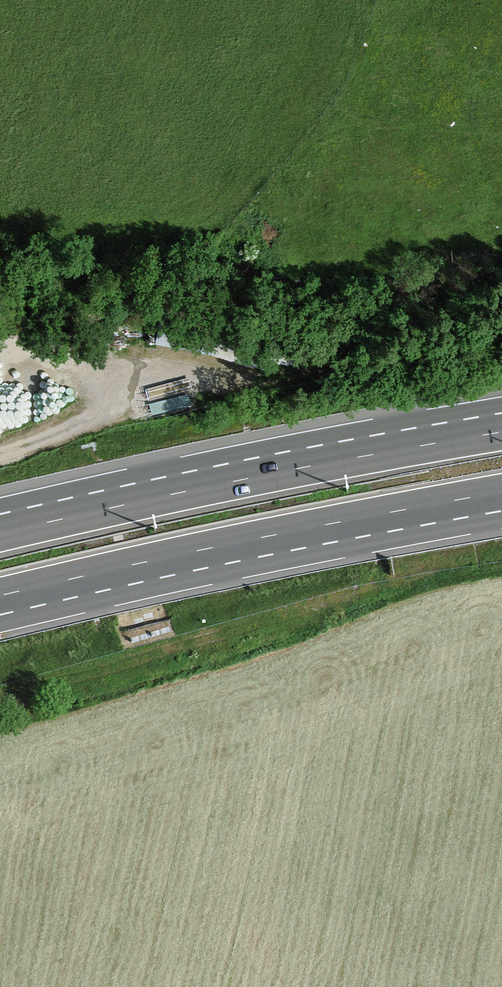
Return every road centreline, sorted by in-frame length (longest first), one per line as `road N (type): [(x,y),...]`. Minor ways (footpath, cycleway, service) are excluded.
road 1 (motorway): [(0,597),(501,493)]
road 2 (motorway): [(501,430),(0,532)]
road 3 (track): [(0,697),(292,614),(321,616),(335,626)]
road 4 (track): [(120,406),(0,454)]

